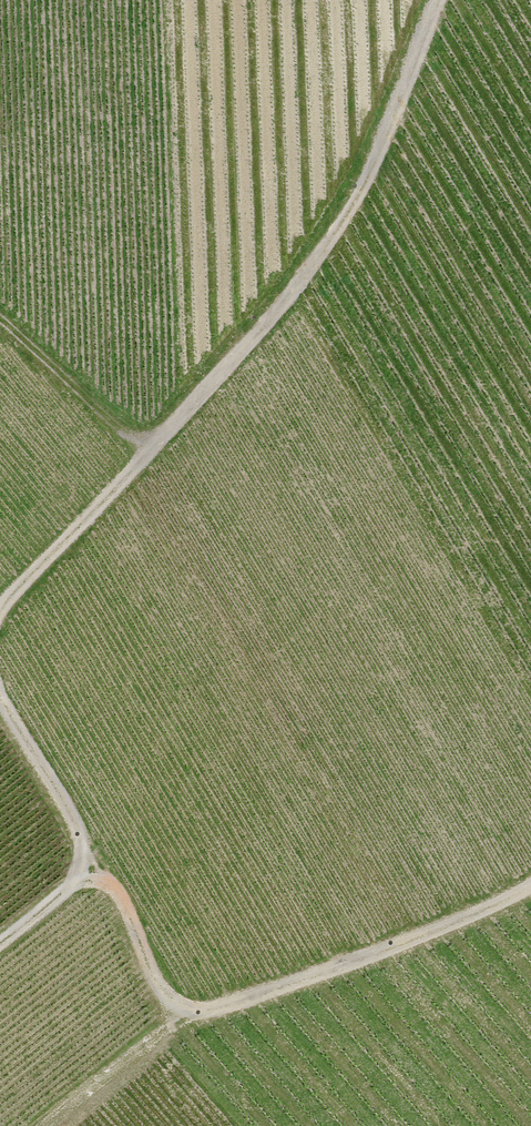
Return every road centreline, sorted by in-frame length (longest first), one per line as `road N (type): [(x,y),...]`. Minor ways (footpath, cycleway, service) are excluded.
road 1 (track): [(441,0),(378,161),(301,280),(0,608)]
road 2 (track): [(530,890),(411,945),(210,1012),(173,1001),(129,903),(102,879),(80,882),(0,946)]
road 3 (track): [(0,690),(84,833),(92,880)]
road 4 (track): [(0,313),(151,448)]
road 5 (track): [(44,1125),(190,1010)]

